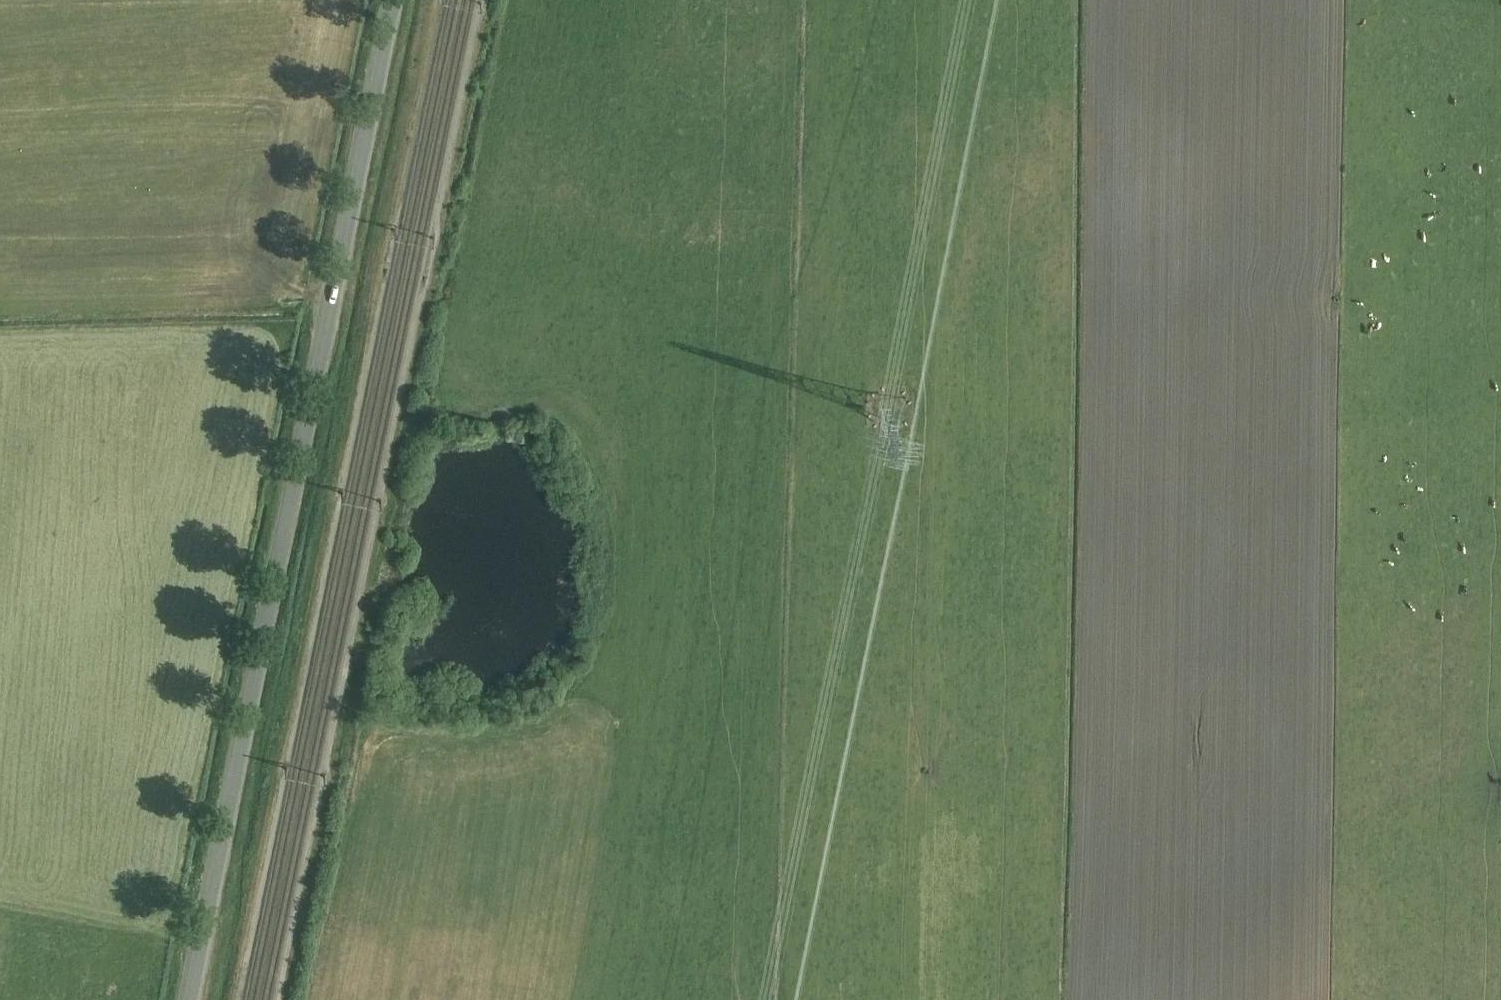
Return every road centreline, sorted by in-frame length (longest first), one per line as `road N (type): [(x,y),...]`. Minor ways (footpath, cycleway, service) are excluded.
road 1 (unclassified): [(189,999),(393,0)]

